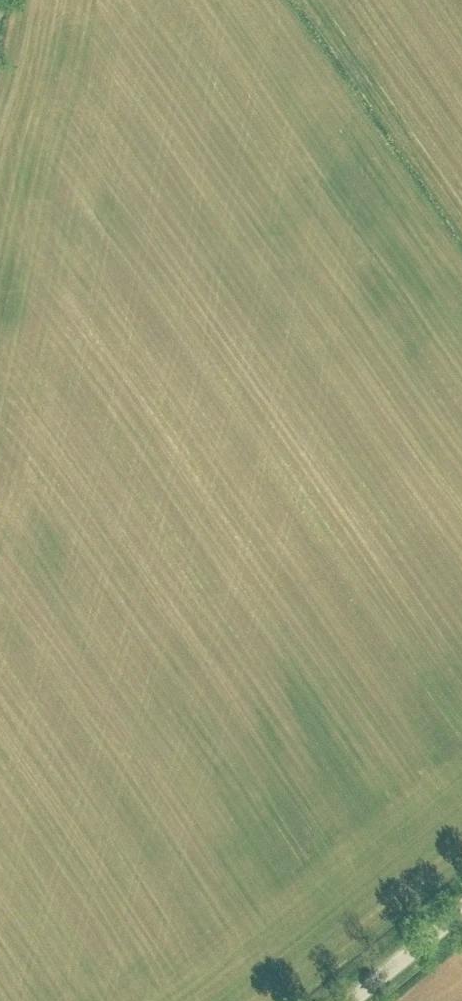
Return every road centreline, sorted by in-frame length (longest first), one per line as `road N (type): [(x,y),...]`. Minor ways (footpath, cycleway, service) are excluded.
road 1 (unclassified): [(347,1000),(461,908)]

